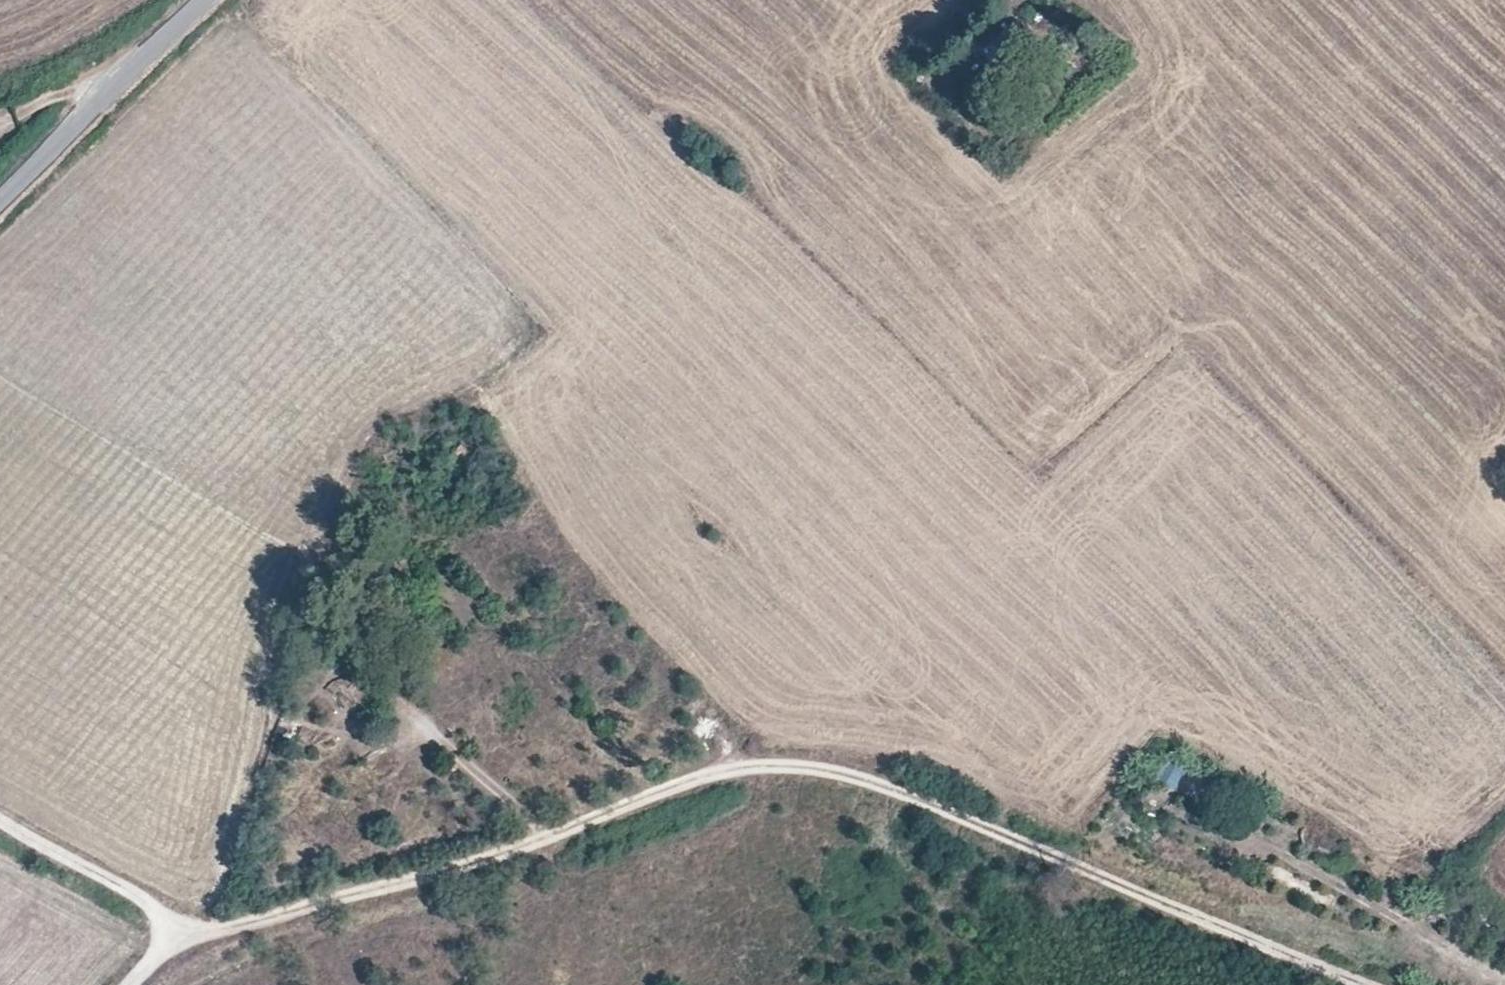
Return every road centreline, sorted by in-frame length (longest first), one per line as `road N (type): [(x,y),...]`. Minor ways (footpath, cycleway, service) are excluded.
road 1 (track): [(1400,984),(819,750),(672,786),(440,871),(199,931),(157,952),(129,984)]
road 2 (tertiary): [(0,198),(202,0)]
road 3 (unclassified): [(0,818),(199,931)]

